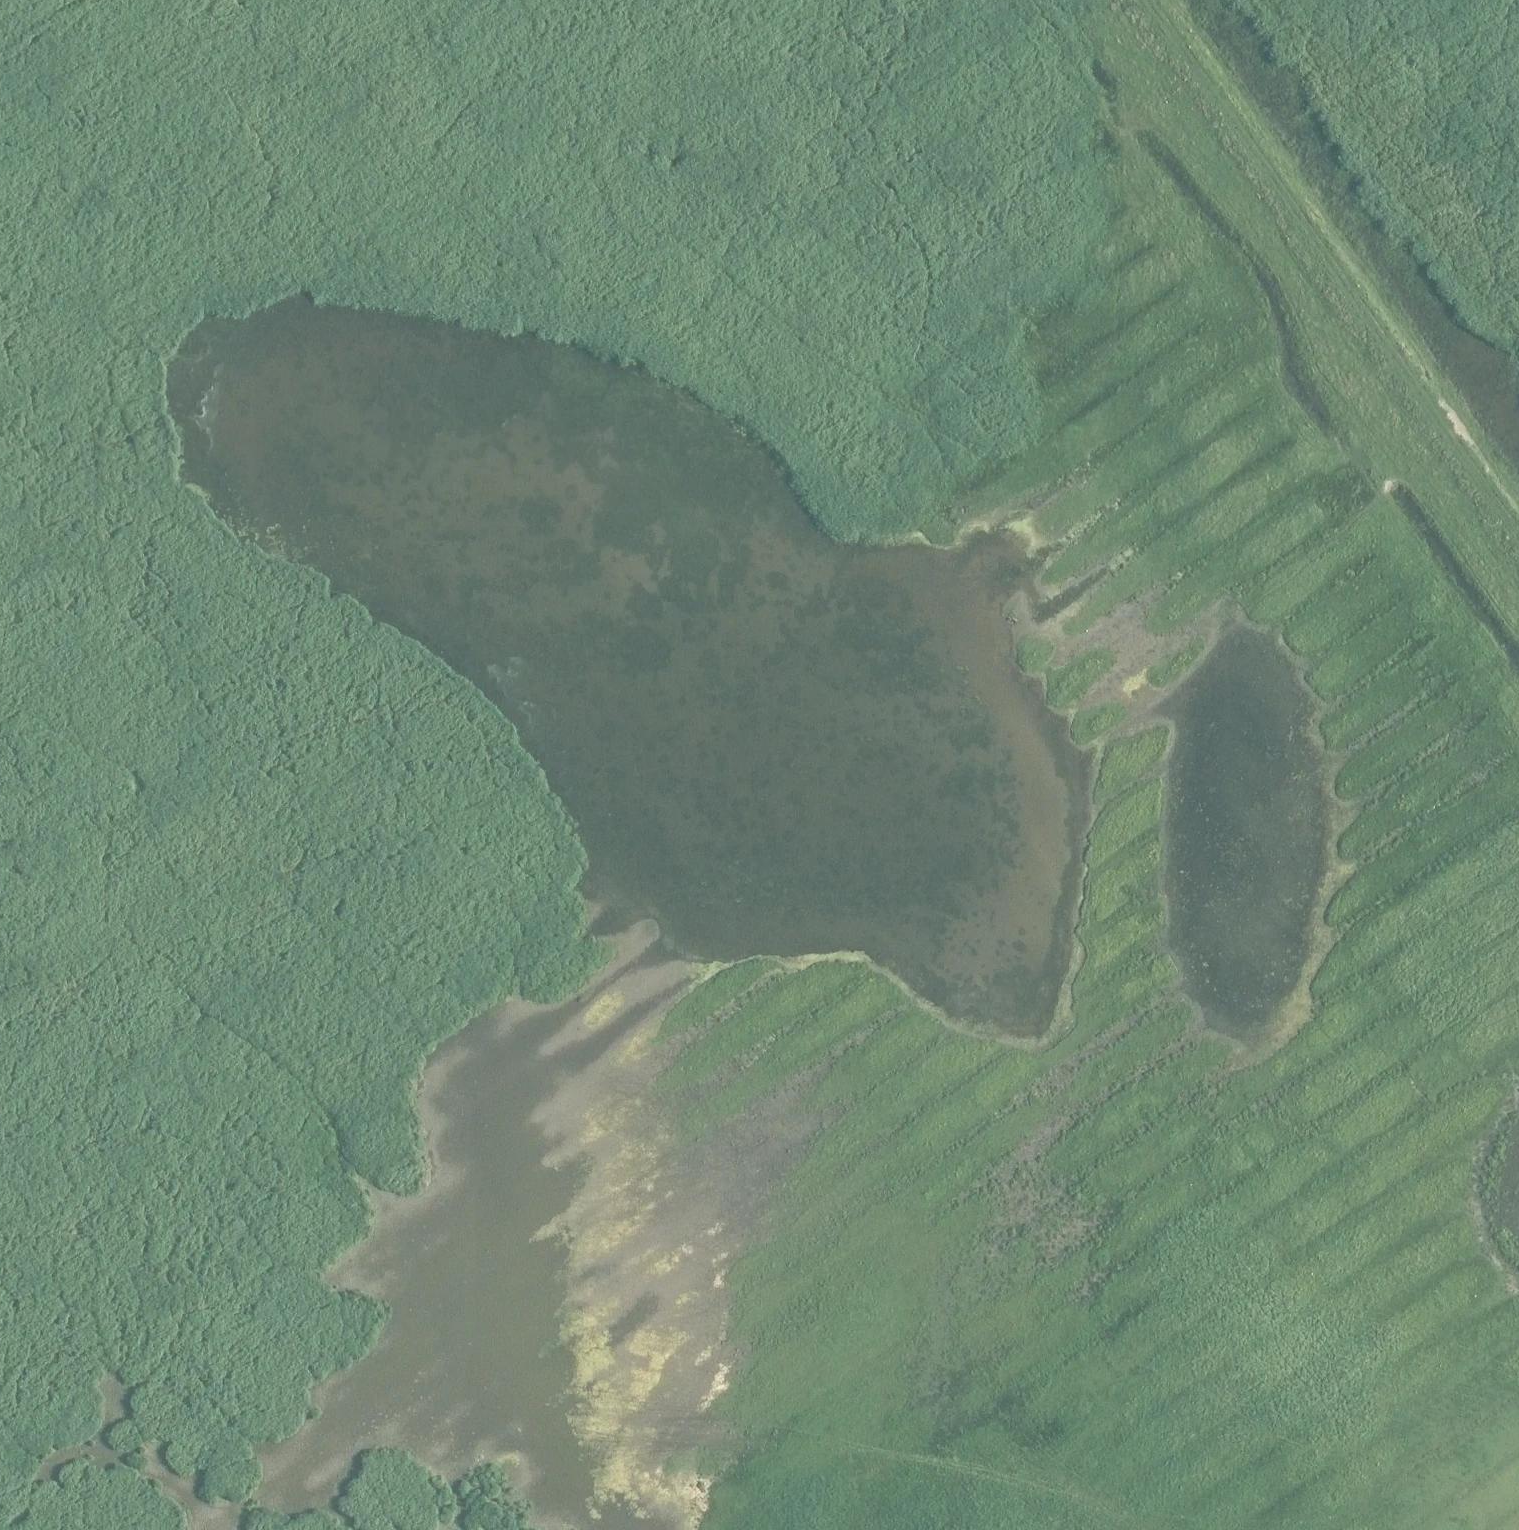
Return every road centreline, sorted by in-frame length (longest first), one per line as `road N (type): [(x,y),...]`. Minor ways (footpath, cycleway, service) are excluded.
road 1 (track): [(1146,0),(1307,230)]

